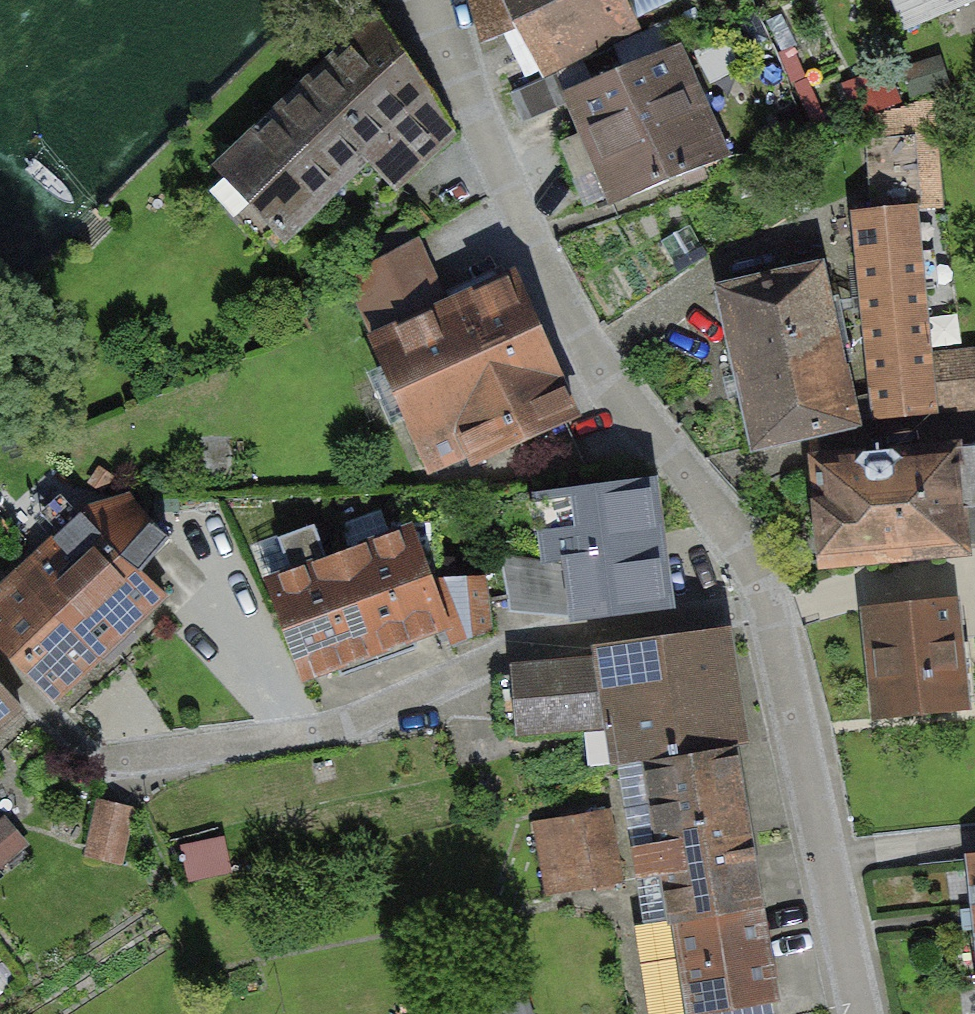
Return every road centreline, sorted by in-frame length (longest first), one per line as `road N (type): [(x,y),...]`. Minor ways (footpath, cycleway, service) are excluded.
road 1 (residential): [(442,0),(505,176),(571,320),(697,489),(767,605),(862,1013)]

